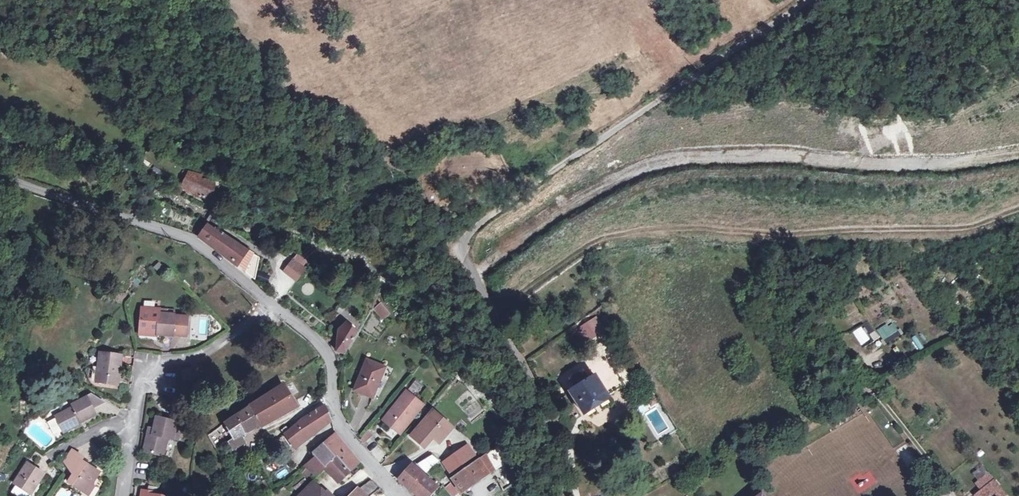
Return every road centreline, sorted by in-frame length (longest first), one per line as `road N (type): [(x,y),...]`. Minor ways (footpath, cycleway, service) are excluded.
road 1 (unclassified): [(662,96),(473,228),(464,245),(463,261),(557,441),(566,495)]
road 2 (unclassified): [(272,305),(187,238),(0,179)]
road 3 (residential): [(122,495),(137,372),(215,344),(272,305)]
road 4 (unclassified): [(400,495),(343,434),(317,342),(272,305)]
road 5 (track): [(805,0),(662,96)]

